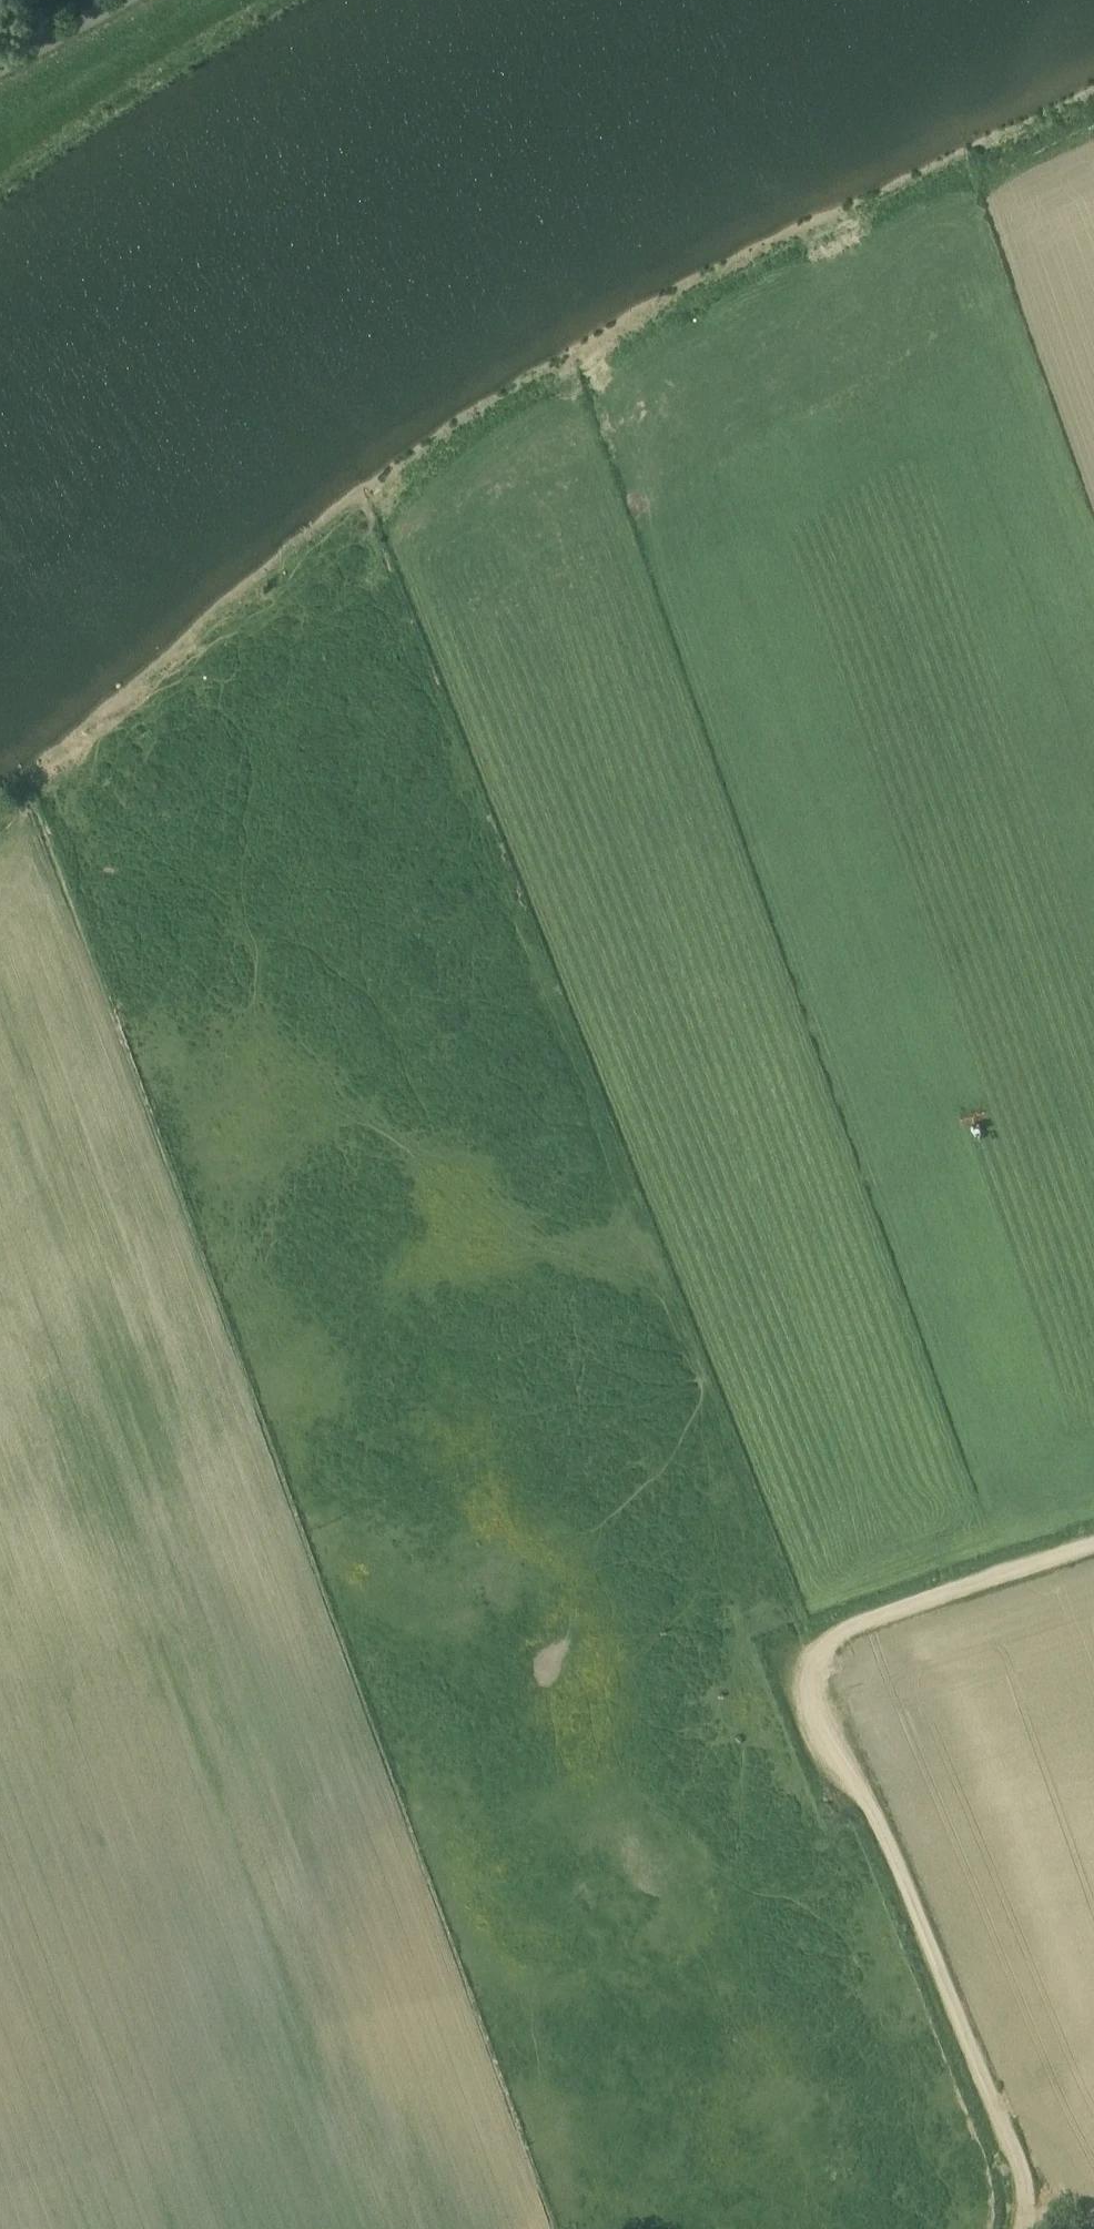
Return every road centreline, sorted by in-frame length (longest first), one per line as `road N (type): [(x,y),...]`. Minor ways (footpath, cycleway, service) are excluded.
road 1 (track): [(1022,2228),(1025,2213),(1001,2136),(822,1693),(825,1648),(858,1627),(1093,1548)]
road 2 (unclassified): [(0,64),(112,0)]

